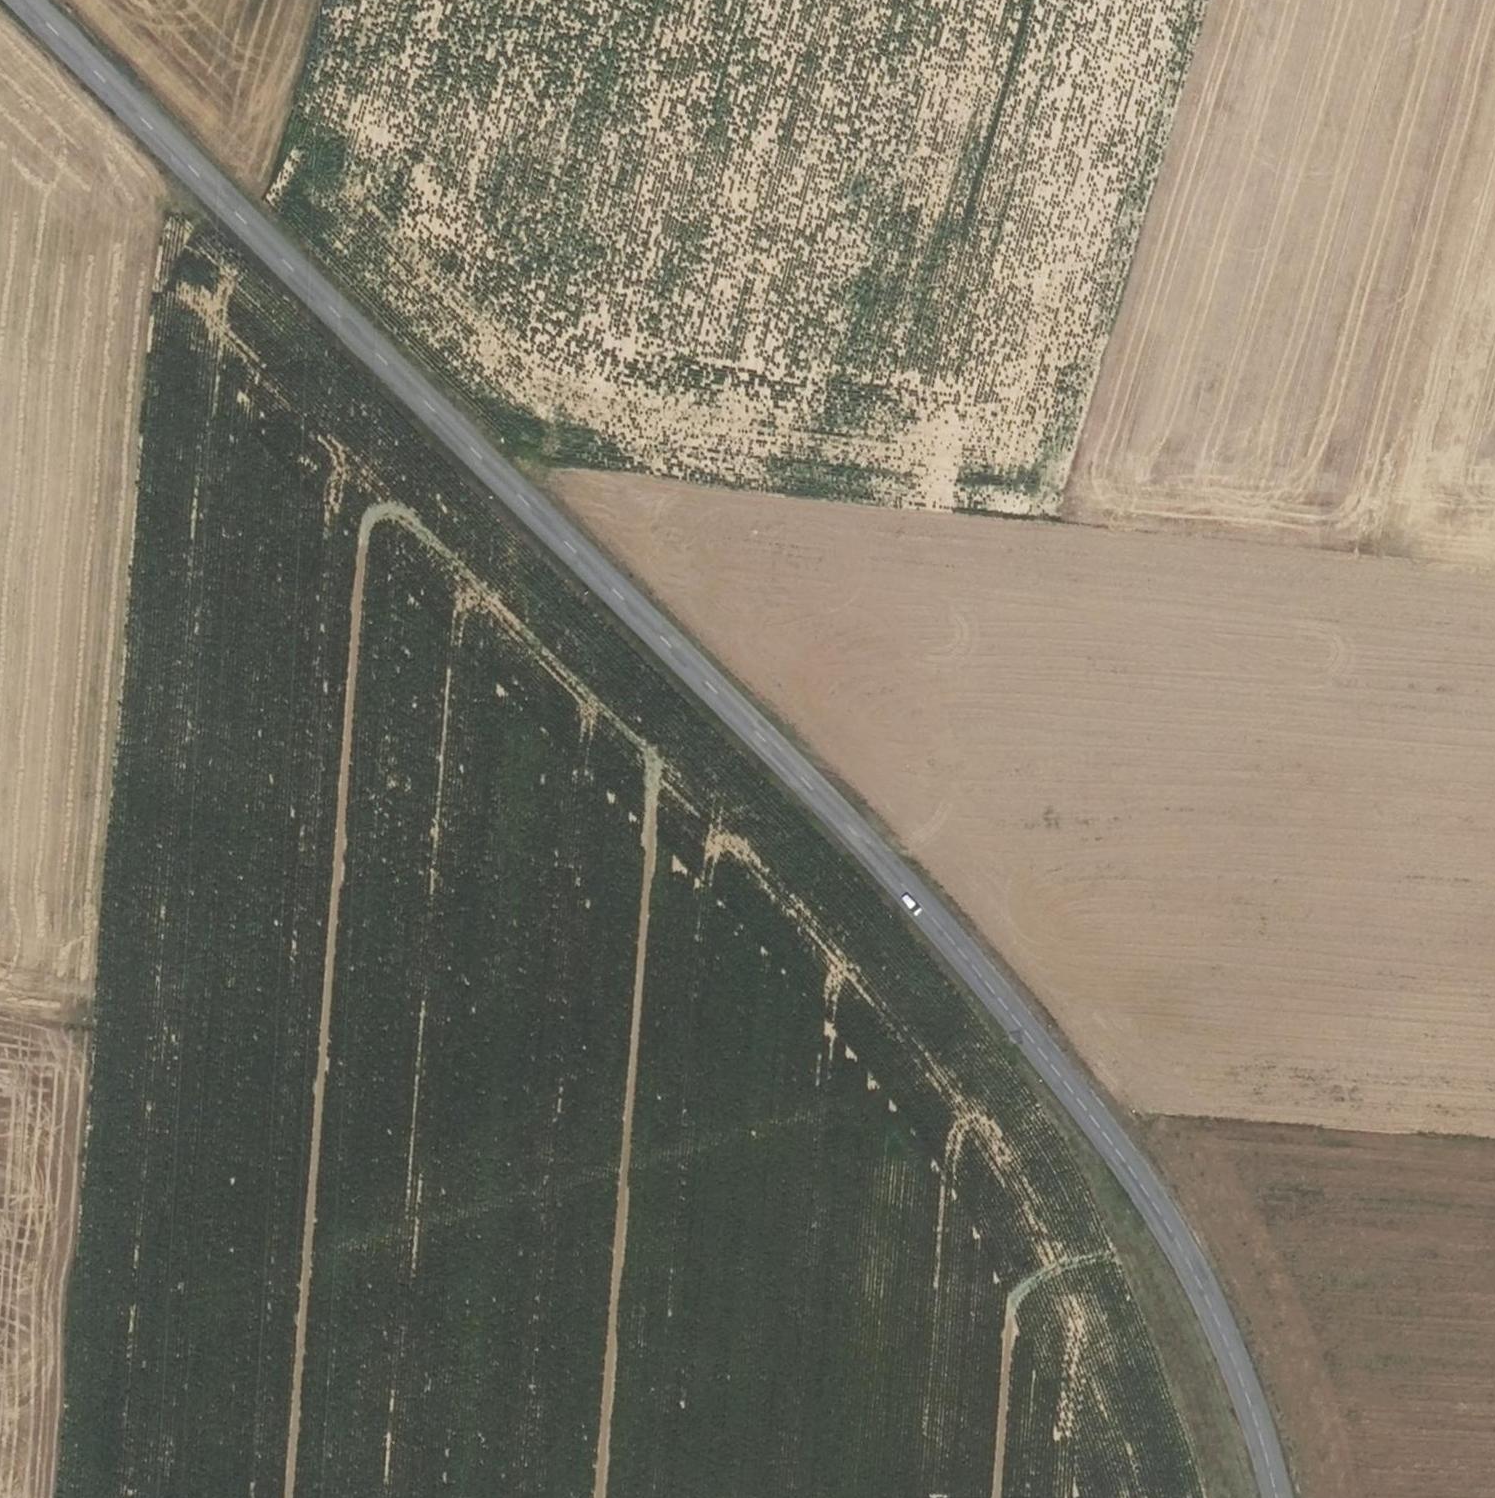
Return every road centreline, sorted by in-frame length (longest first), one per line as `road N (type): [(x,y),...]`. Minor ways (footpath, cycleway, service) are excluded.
road 1 (tertiary): [(1275,1497),(1217,1314),(1119,1152),(866,841),(27,0)]

